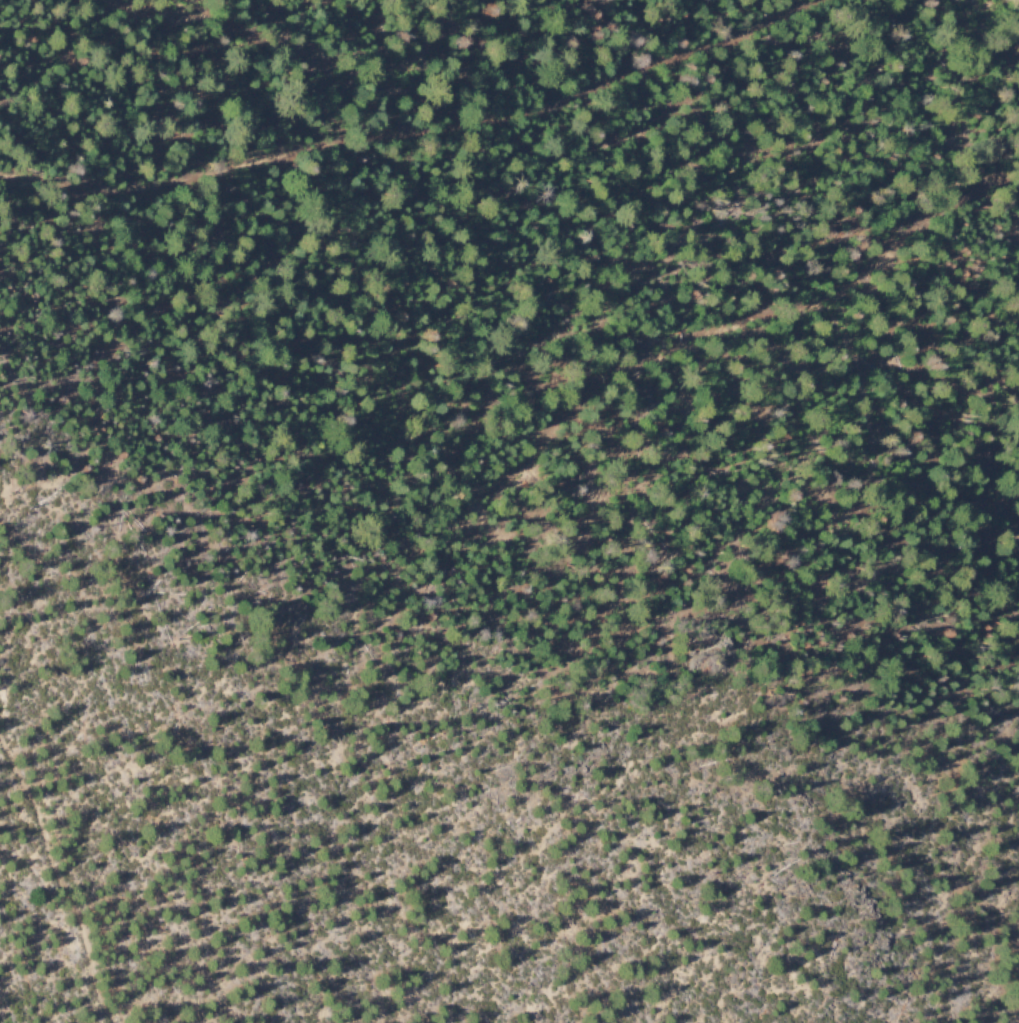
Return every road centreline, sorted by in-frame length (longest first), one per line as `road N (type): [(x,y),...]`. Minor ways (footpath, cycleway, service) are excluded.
road 1 (track): [(0,181),(181,184),(531,112),(819,0)]
road 2 (track): [(129,1022),(0,747)]
road 3 (track): [(160,0),(370,78),(389,106),(369,142)]

